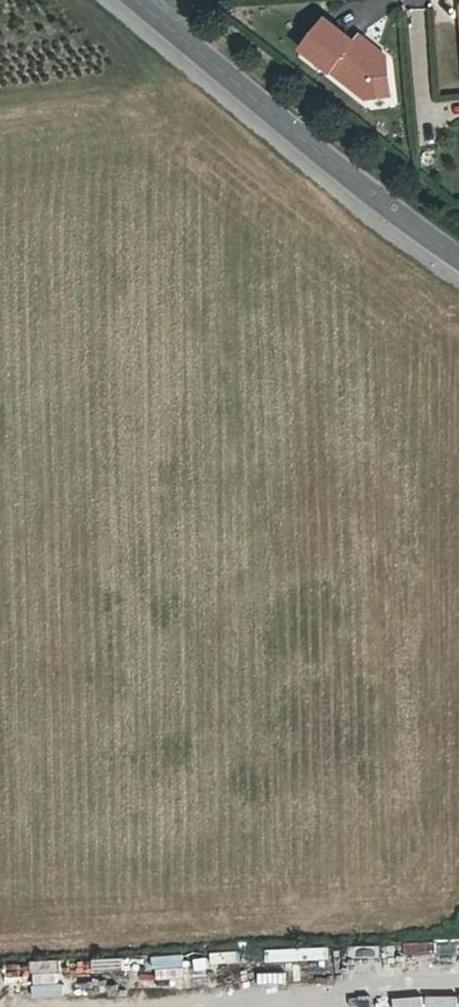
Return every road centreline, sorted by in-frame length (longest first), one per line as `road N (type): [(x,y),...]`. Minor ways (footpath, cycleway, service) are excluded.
road 1 (residential): [(134,0),(458,262)]

